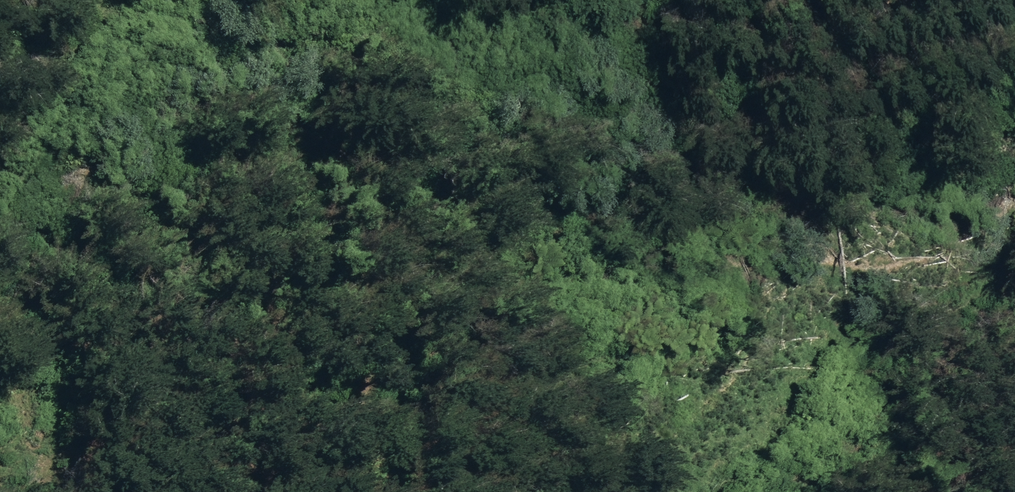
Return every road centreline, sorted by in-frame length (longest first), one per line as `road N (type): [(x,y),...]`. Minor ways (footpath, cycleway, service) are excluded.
road 1 (track): [(0,304),(204,226),(595,227),(905,324),(1014,348)]
road 2 (track): [(1014,8),(739,45),(521,0)]
road 3 (track): [(176,0),(86,19),(0,120)]

